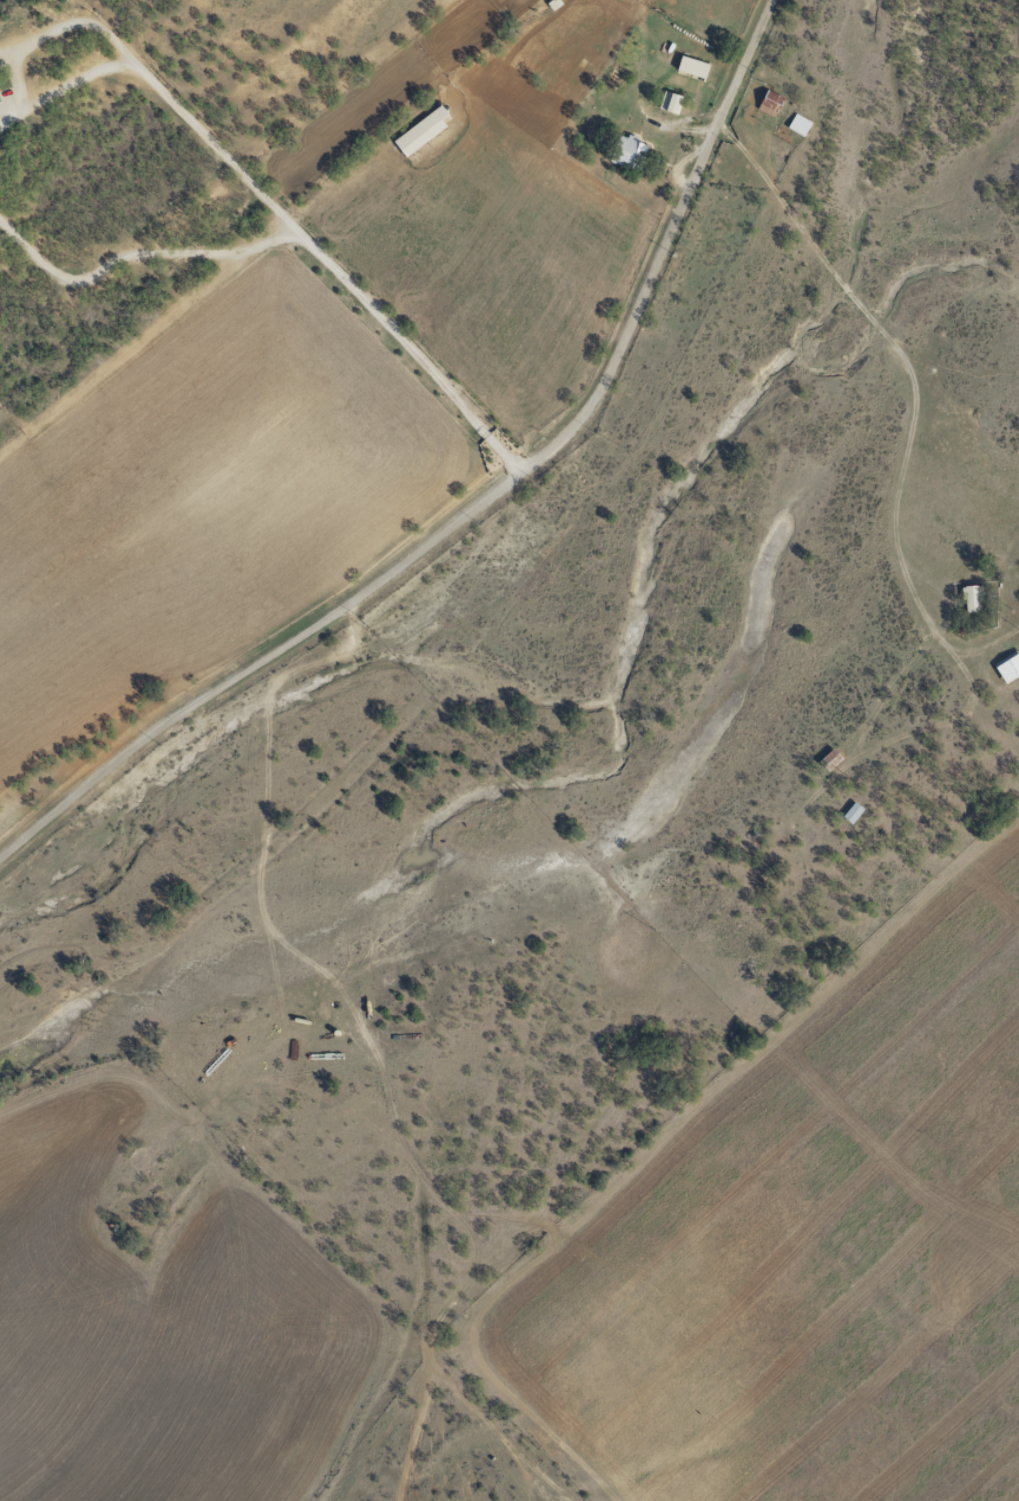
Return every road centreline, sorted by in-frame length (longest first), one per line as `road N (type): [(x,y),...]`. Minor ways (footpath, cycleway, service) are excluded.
road 1 (residential): [(759,0),(743,61),(610,373),(569,430),(354,602),(190,704),(0,855)]

